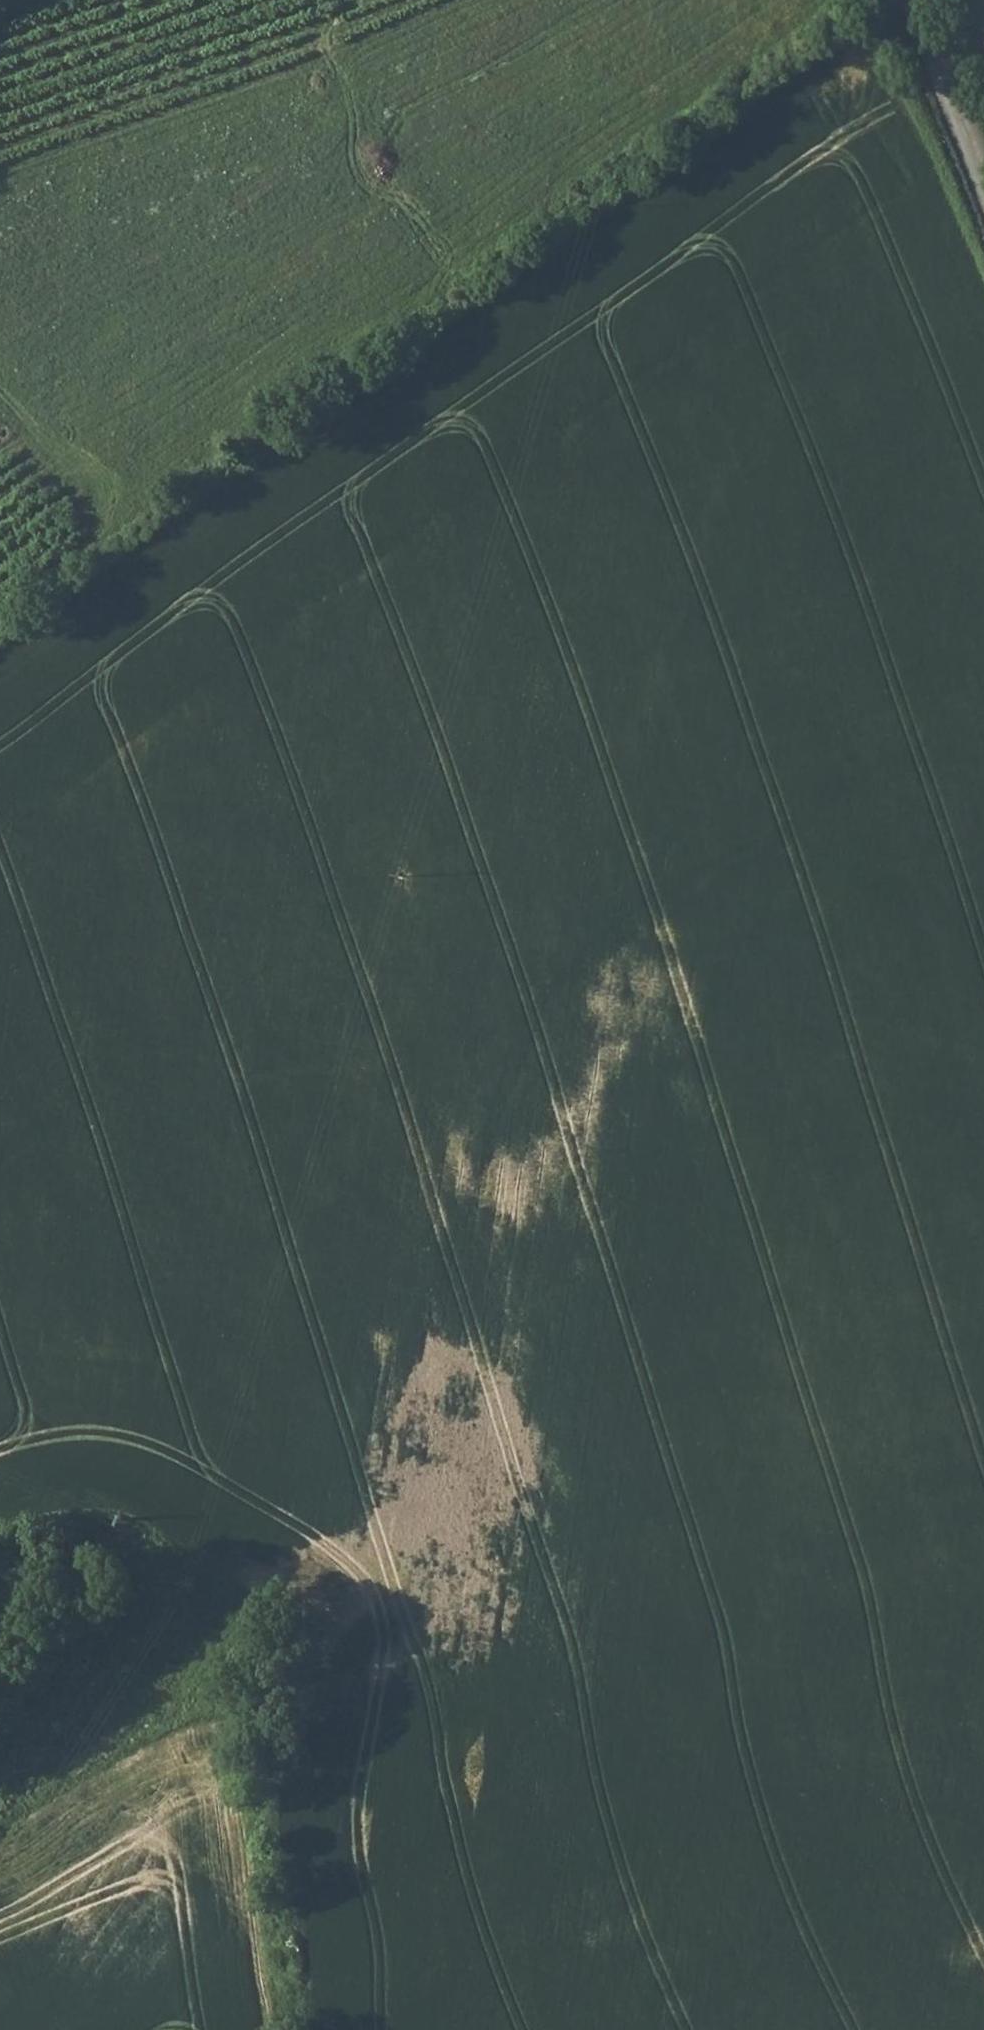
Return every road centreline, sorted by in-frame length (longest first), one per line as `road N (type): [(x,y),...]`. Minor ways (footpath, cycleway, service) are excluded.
road 1 (tertiary): [(983,179),(912,0)]

